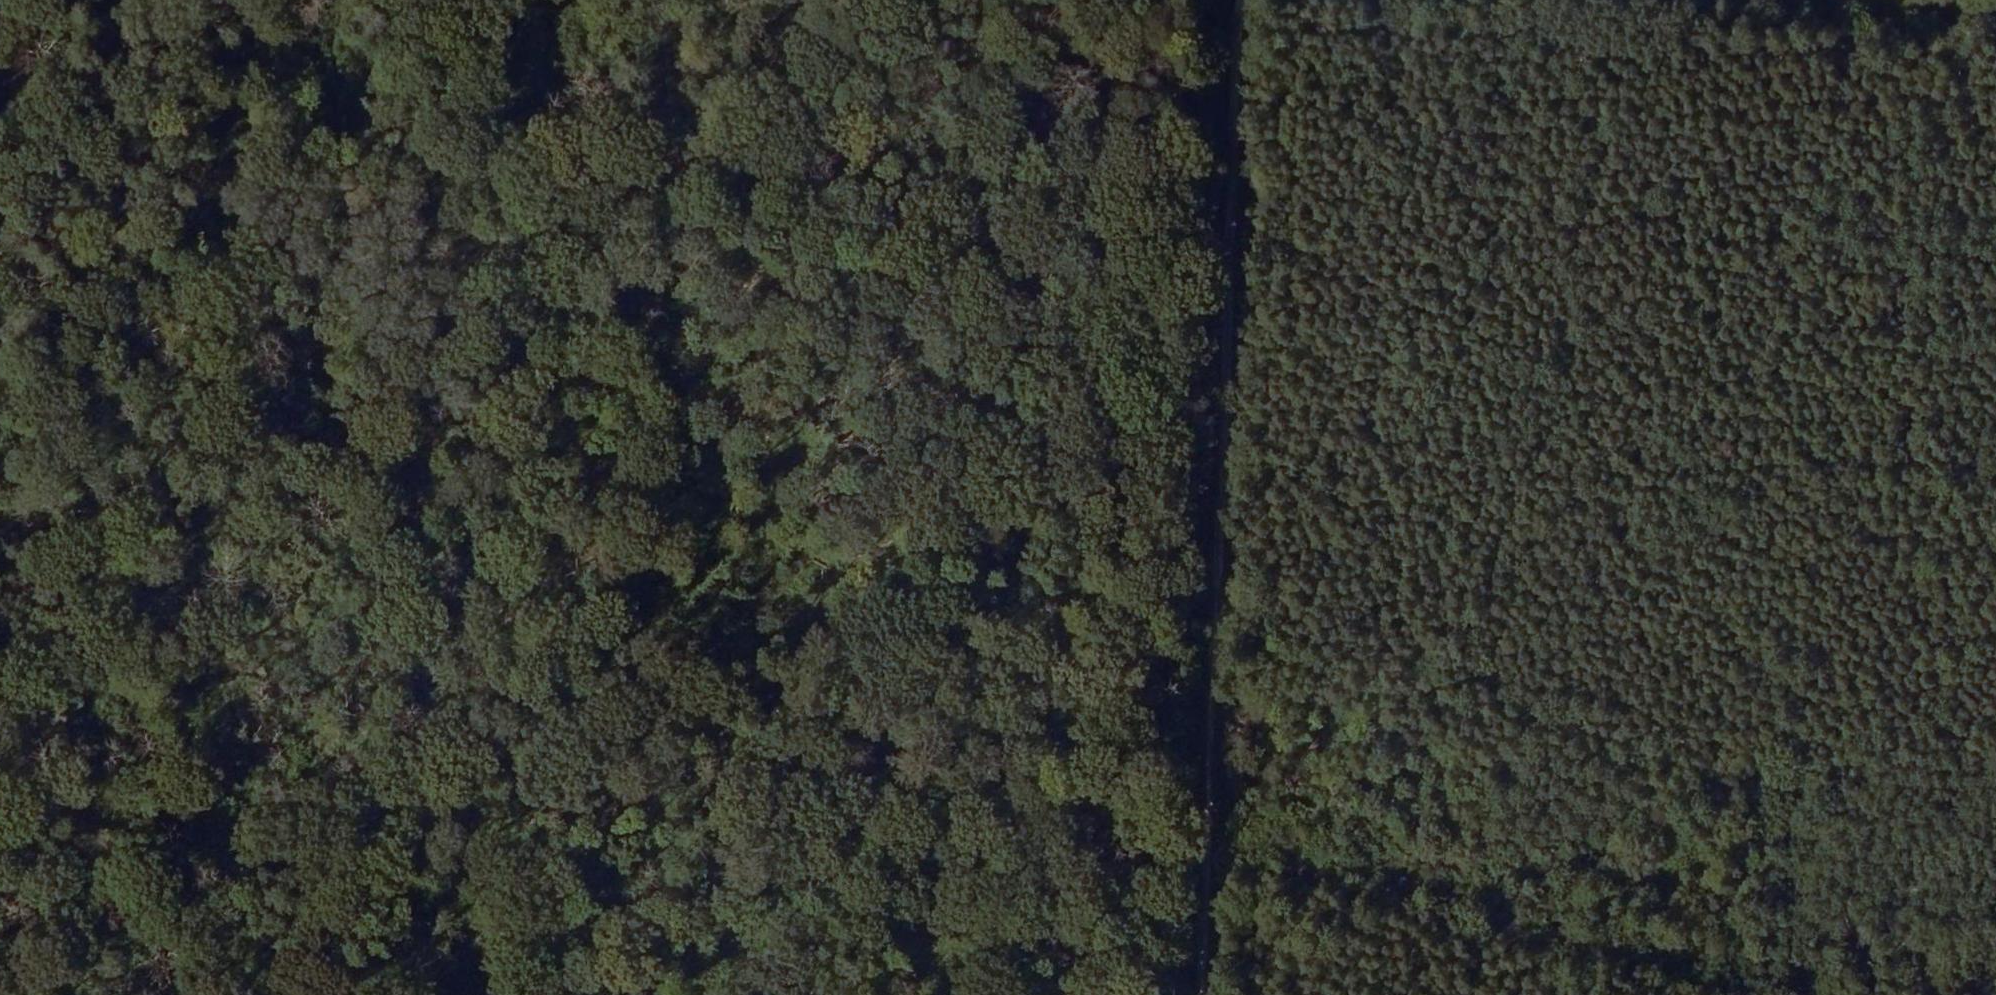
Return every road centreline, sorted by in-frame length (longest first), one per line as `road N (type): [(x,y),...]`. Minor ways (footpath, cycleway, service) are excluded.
road 1 (track): [(1995,14),(1772,0)]

